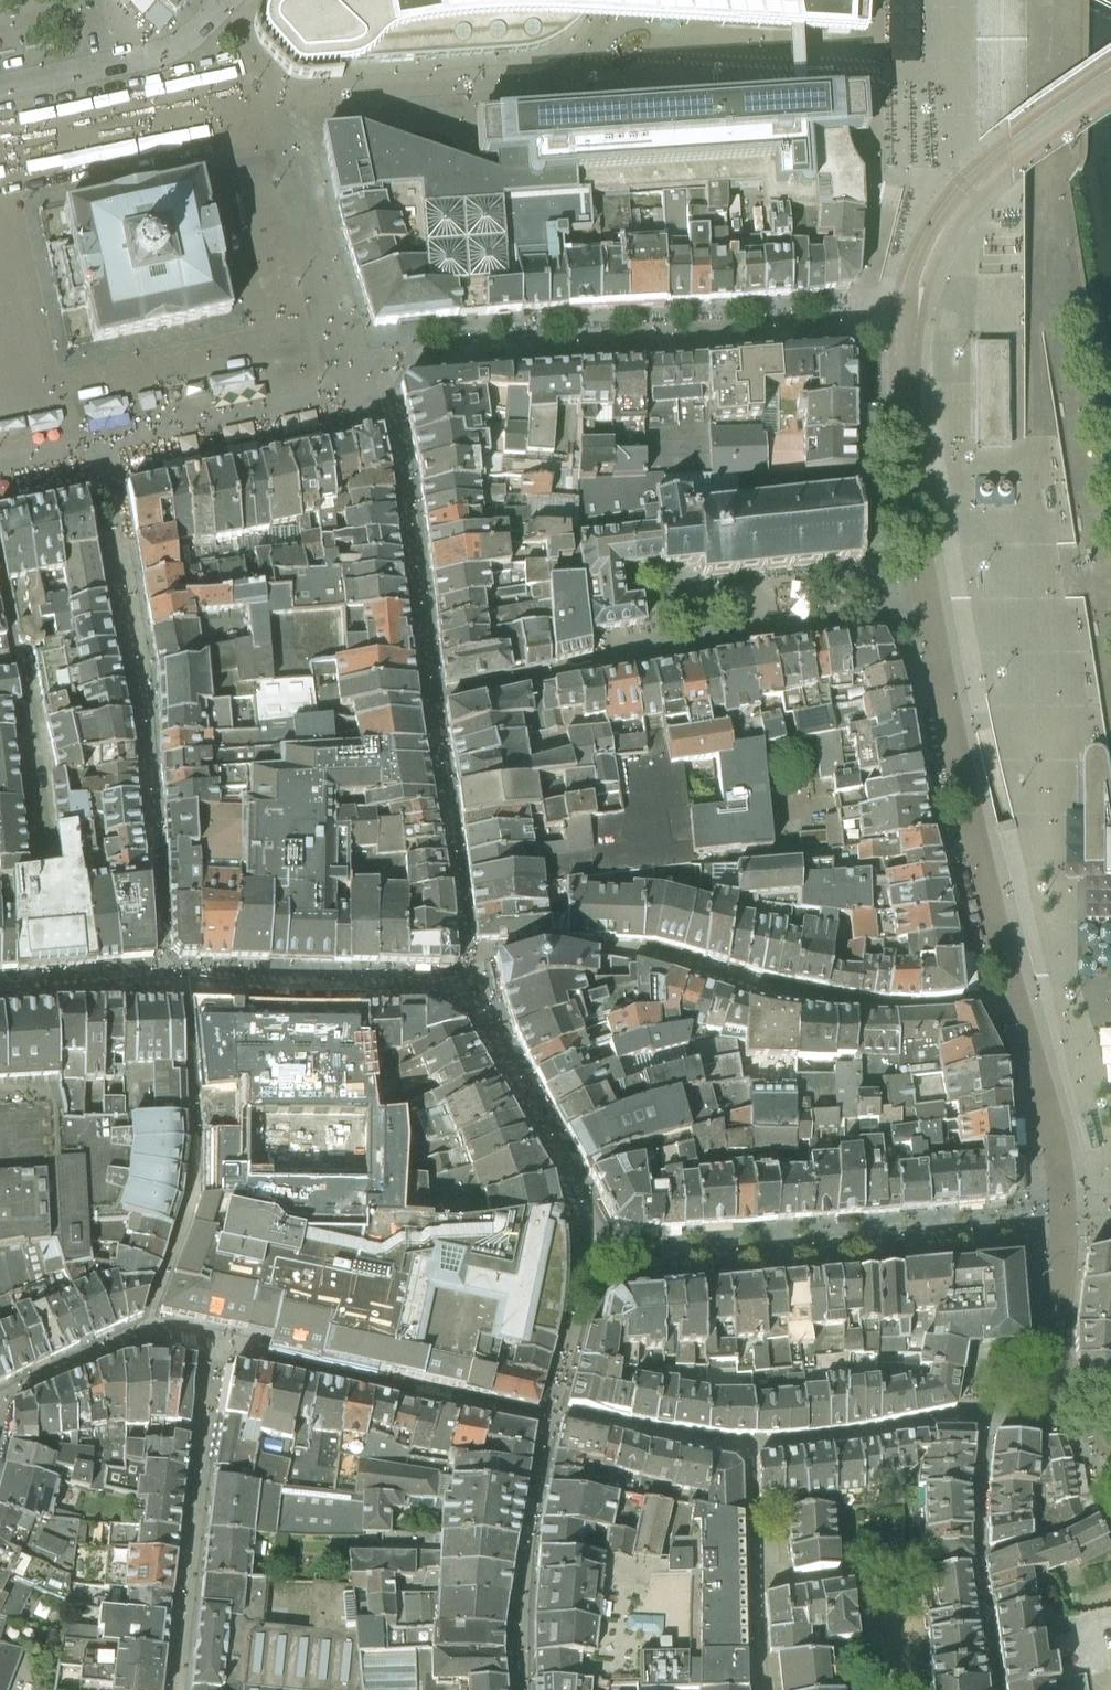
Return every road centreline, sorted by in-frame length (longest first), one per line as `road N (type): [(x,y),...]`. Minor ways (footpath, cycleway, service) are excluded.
road 1 (residential): [(1110,1449),(1067,1396),(1054,1353),(1064,1237),(1058,1152),(983,874),(940,673),(917,540),(904,396),(910,279),(944,208),(991,161),(1110,85)]
road 2 (secondary): [(942,0),(958,242),(988,508),(1040,812),(1110,1128)]
road 3 (secondary): [(1110,1056),(1057,809),(1005,506),(958,0)]
road 4 (residential): [(226,0),(177,46),(101,66)]

